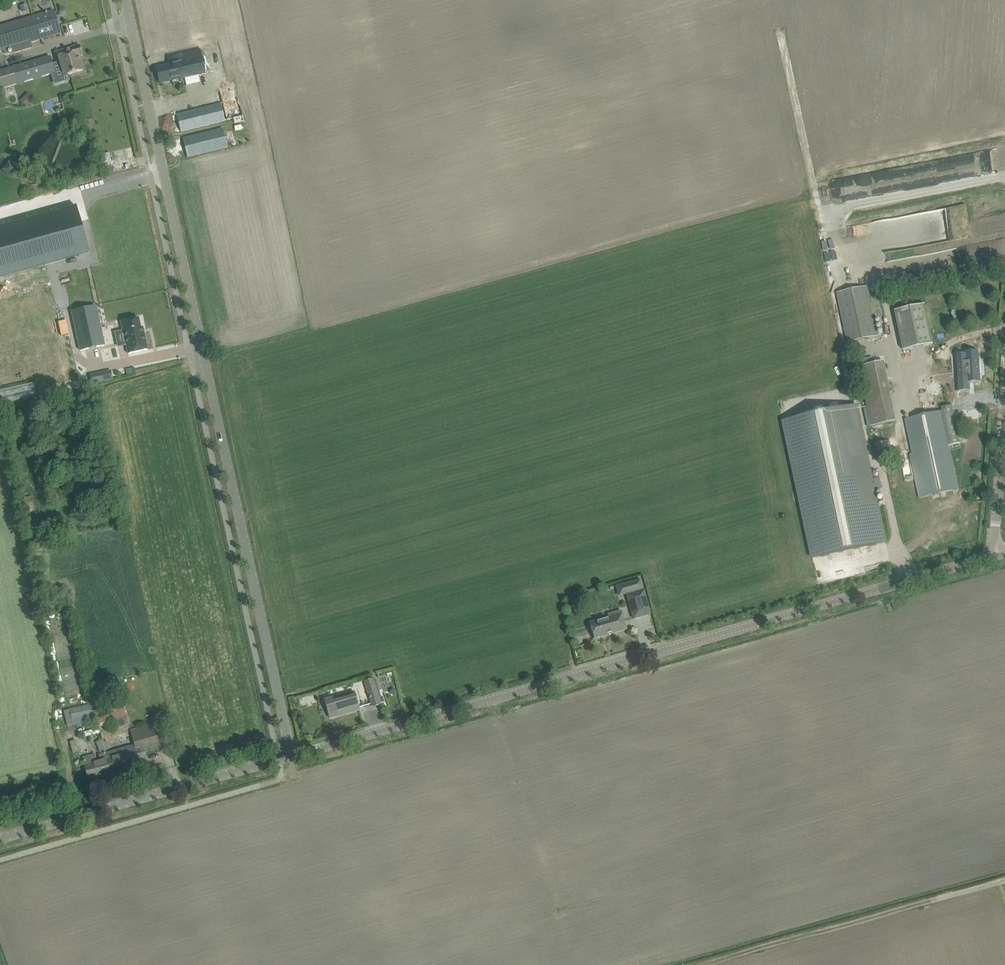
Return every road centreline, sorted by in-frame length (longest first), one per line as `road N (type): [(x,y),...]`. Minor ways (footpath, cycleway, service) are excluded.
road 1 (unclassified): [(288,758),(124,0)]
road 2 (unclassified): [(288,758),(997,557)]
road 3 (track): [(1004,881),(705,964)]
road 4 (unclassified): [(0,840),(288,758)]
road 5 (unclassified): [(997,557),(1004,348)]

